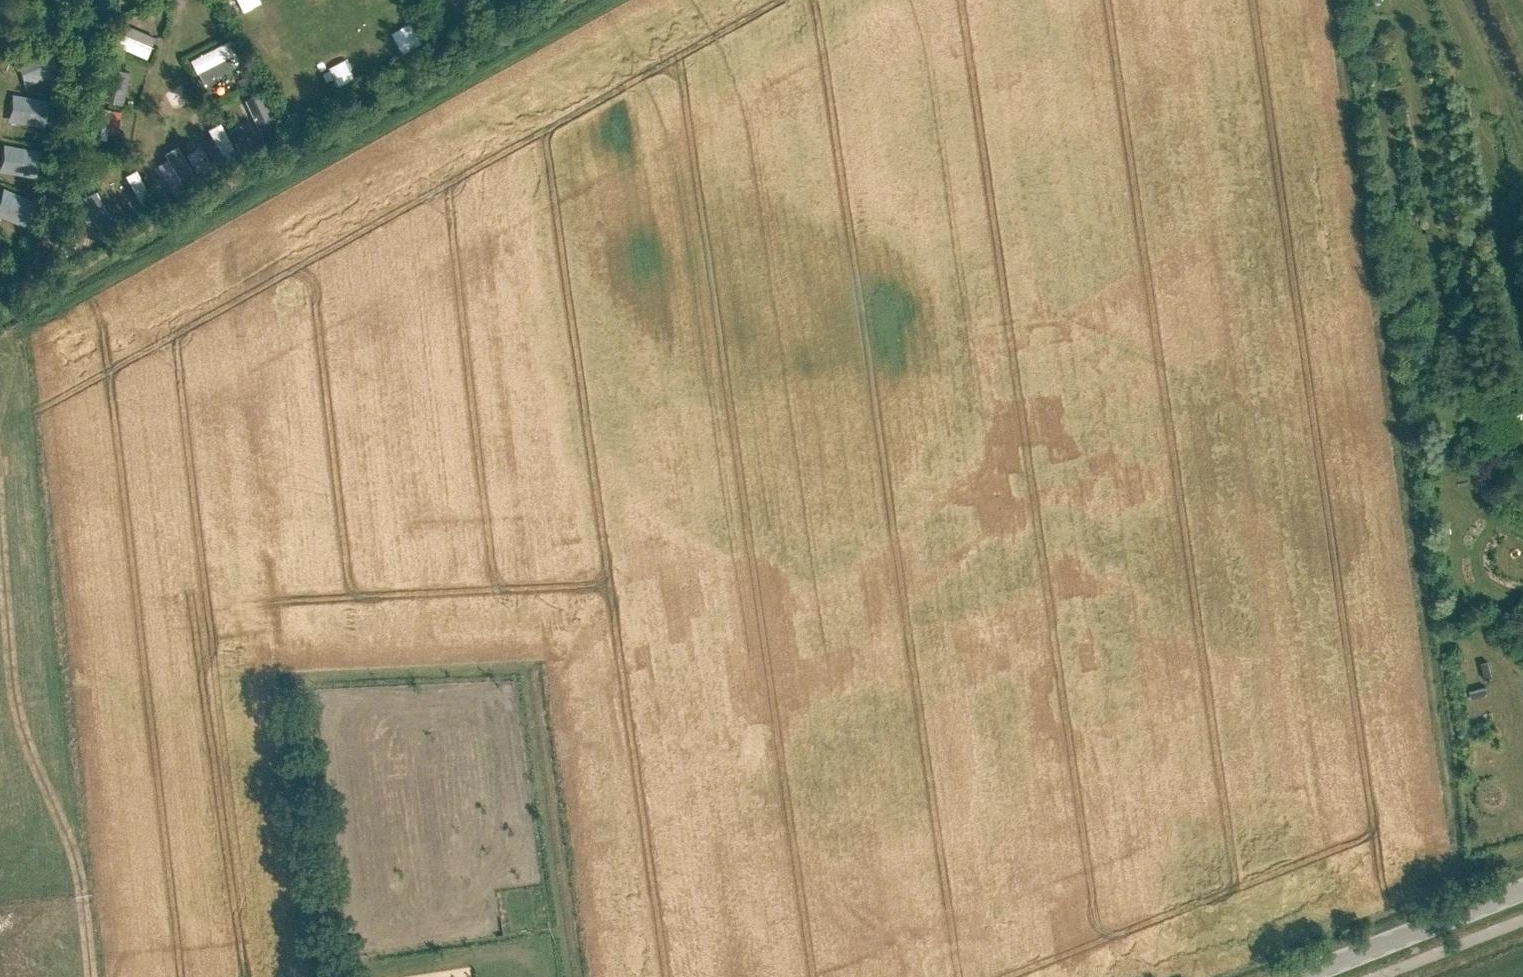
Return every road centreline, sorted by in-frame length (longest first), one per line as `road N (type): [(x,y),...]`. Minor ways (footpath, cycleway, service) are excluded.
road 1 (secondary): [(1302,976),(1522,890)]

